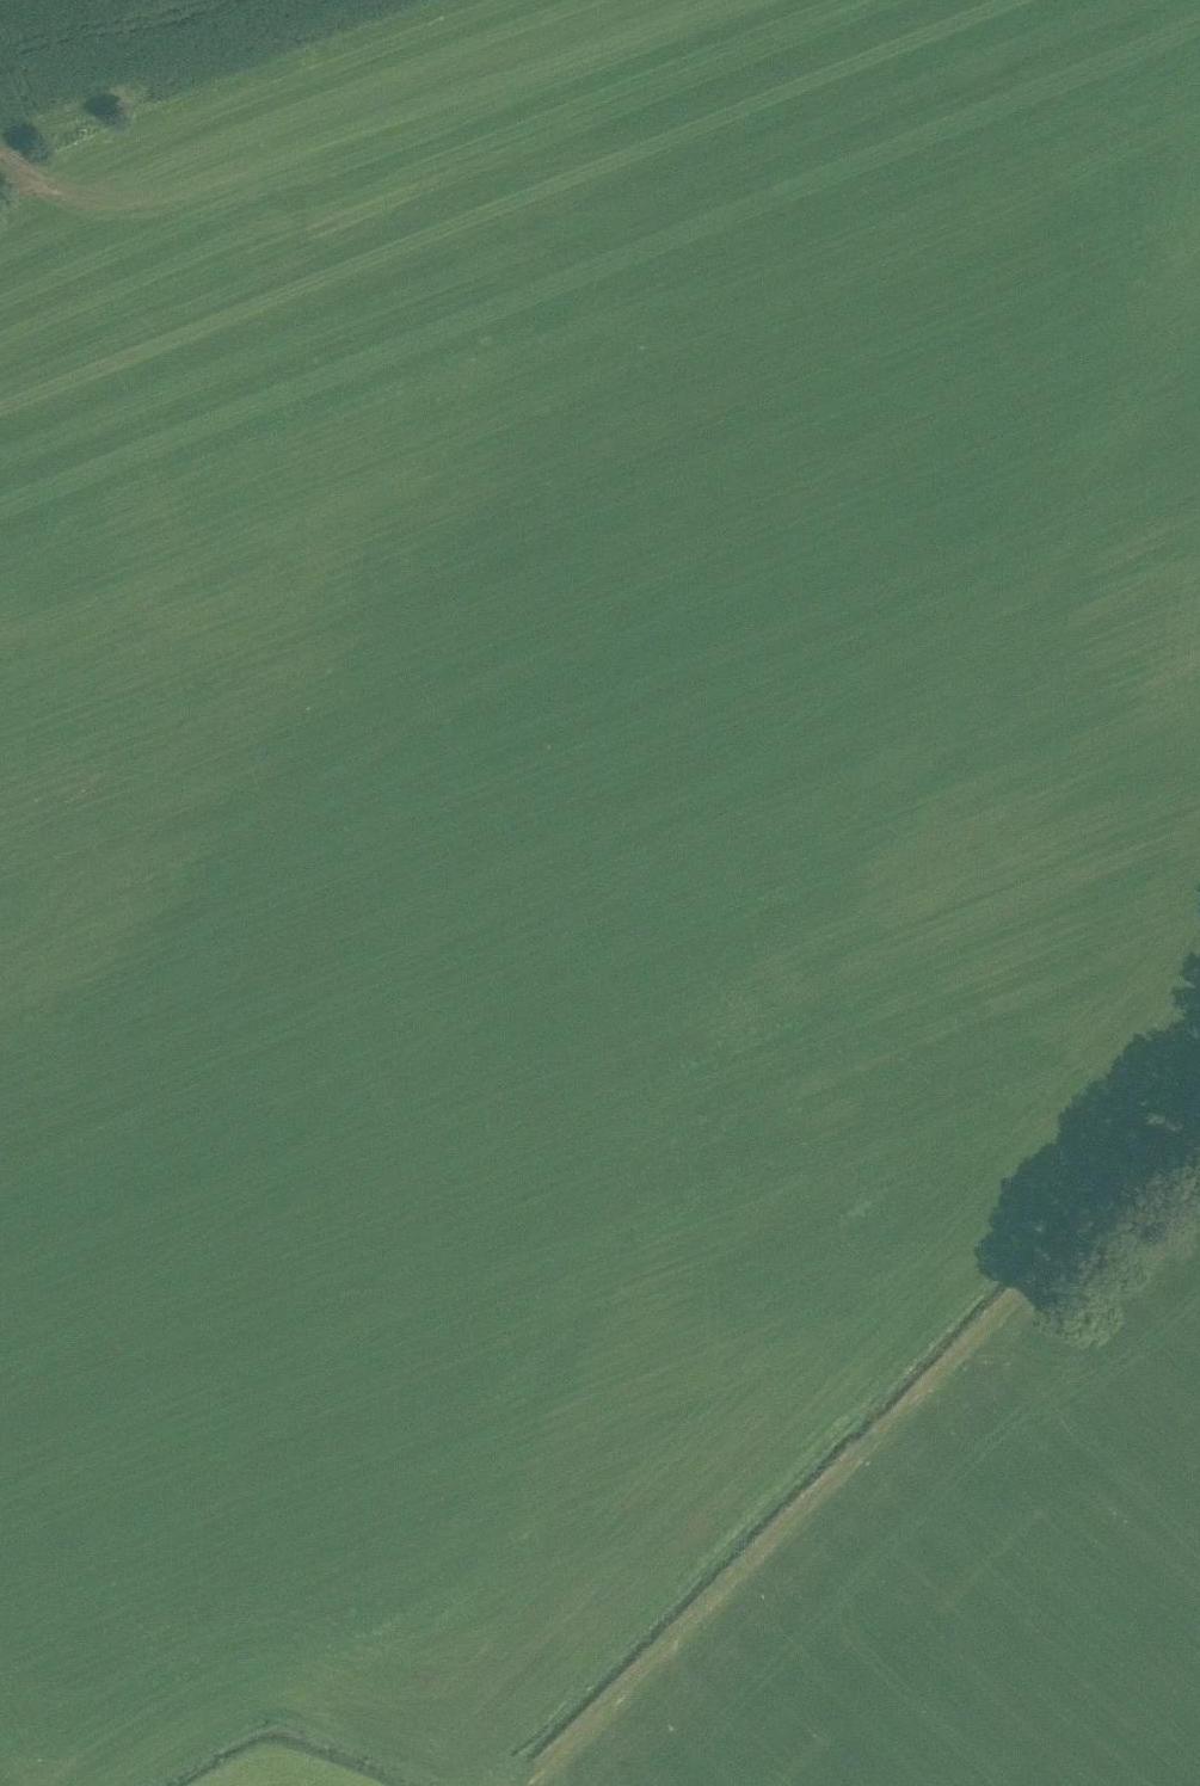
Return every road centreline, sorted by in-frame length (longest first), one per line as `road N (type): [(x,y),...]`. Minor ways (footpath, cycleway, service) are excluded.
road 1 (track): [(1199,1105),(531,1785)]

